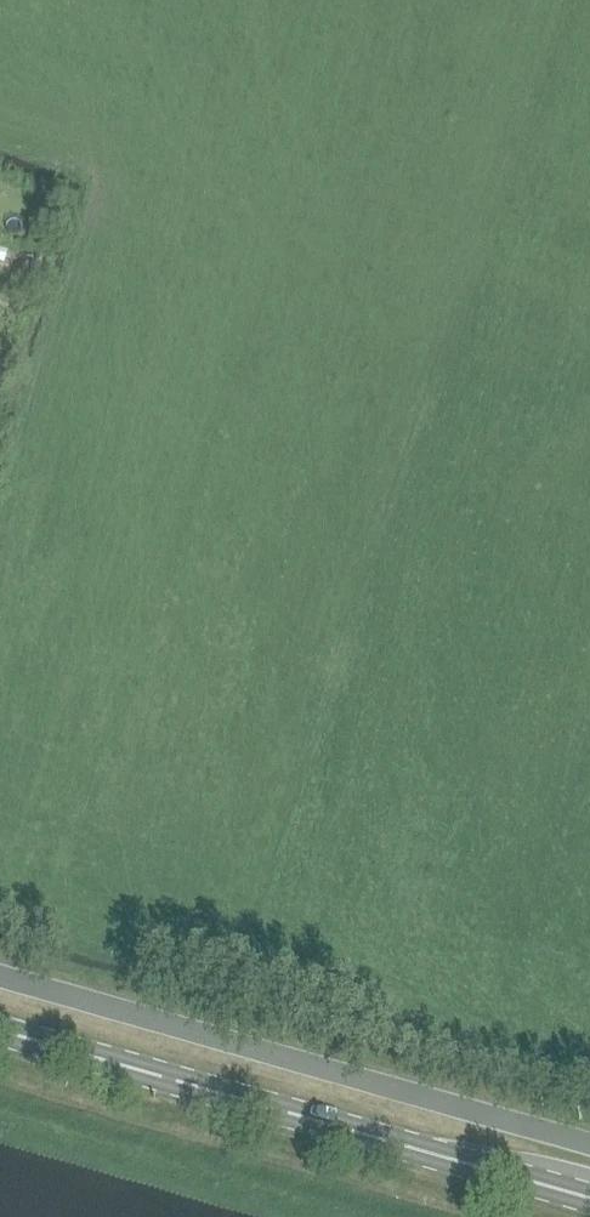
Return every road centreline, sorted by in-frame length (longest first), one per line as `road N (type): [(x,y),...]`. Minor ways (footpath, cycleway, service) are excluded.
road 1 (unclassified): [(589,1143),(0,975)]
road 2 (secondary): [(589,1197),(0,1030)]

